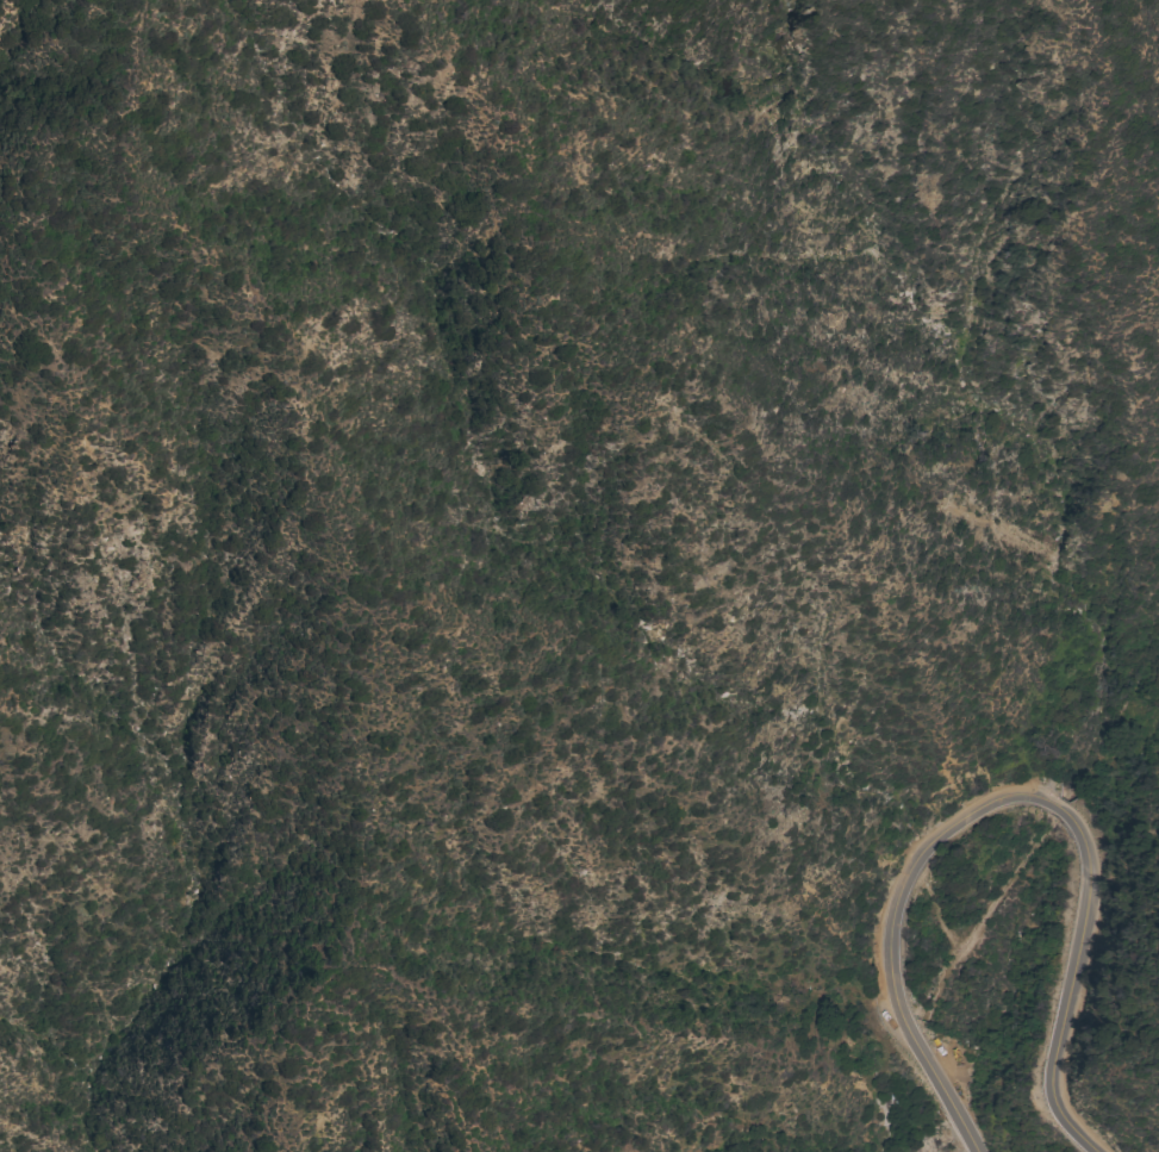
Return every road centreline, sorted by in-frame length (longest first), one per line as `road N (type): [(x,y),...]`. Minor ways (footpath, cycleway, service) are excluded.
road 1 (residential): [(1095,1151),(1071,1132),(1052,1082),(1092,855),(1067,815),(1023,798),(978,810),(924,849),(897,903),(889,961),(901,1020),(971,1151)]

